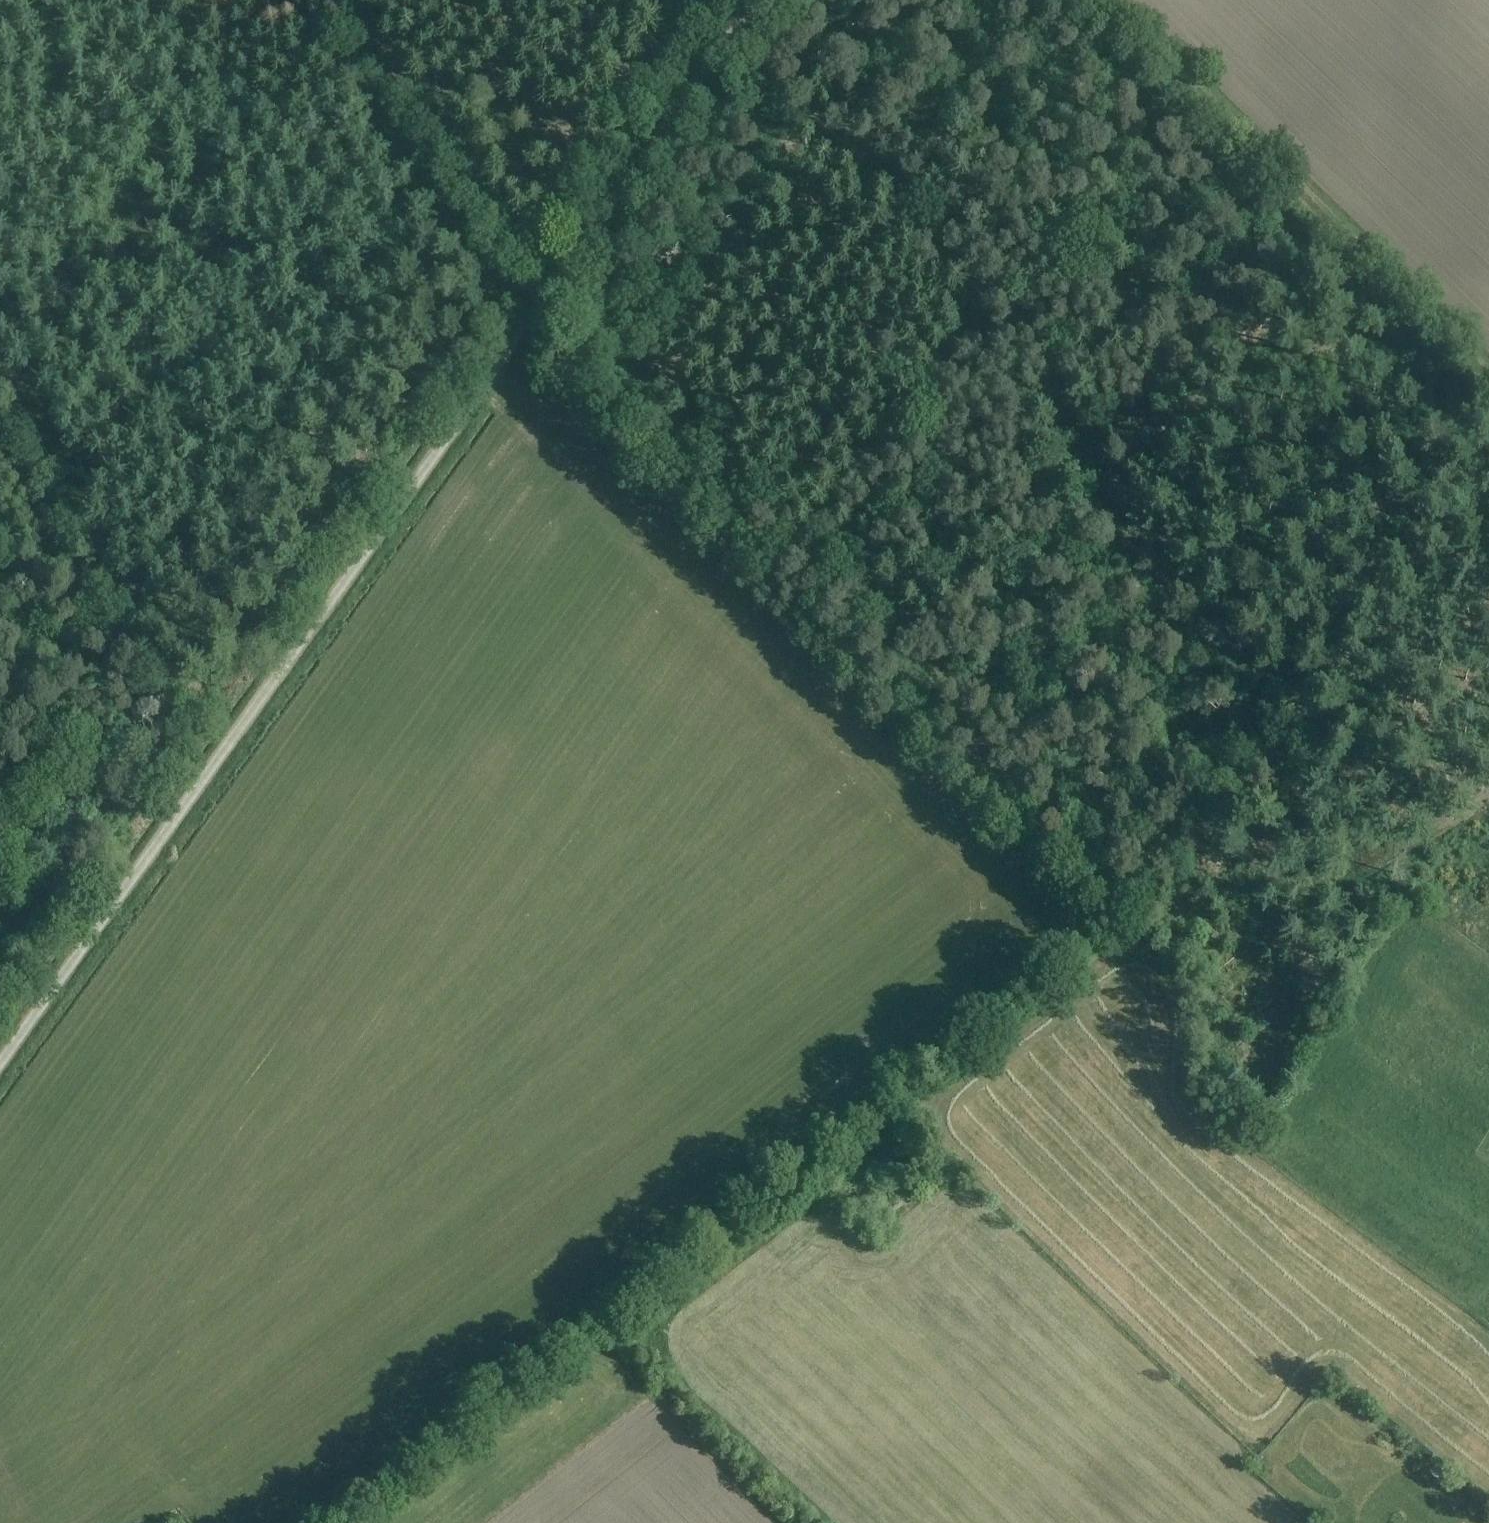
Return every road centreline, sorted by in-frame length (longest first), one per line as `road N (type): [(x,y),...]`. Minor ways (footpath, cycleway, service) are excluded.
road 1 (unclassified): [(0,1061),(753,0)]
road 2 (track): [(1488,365),(1112,0)]
road 3 (track): [(1263,944),(1332,893),(1448,835),(1475,796)]

